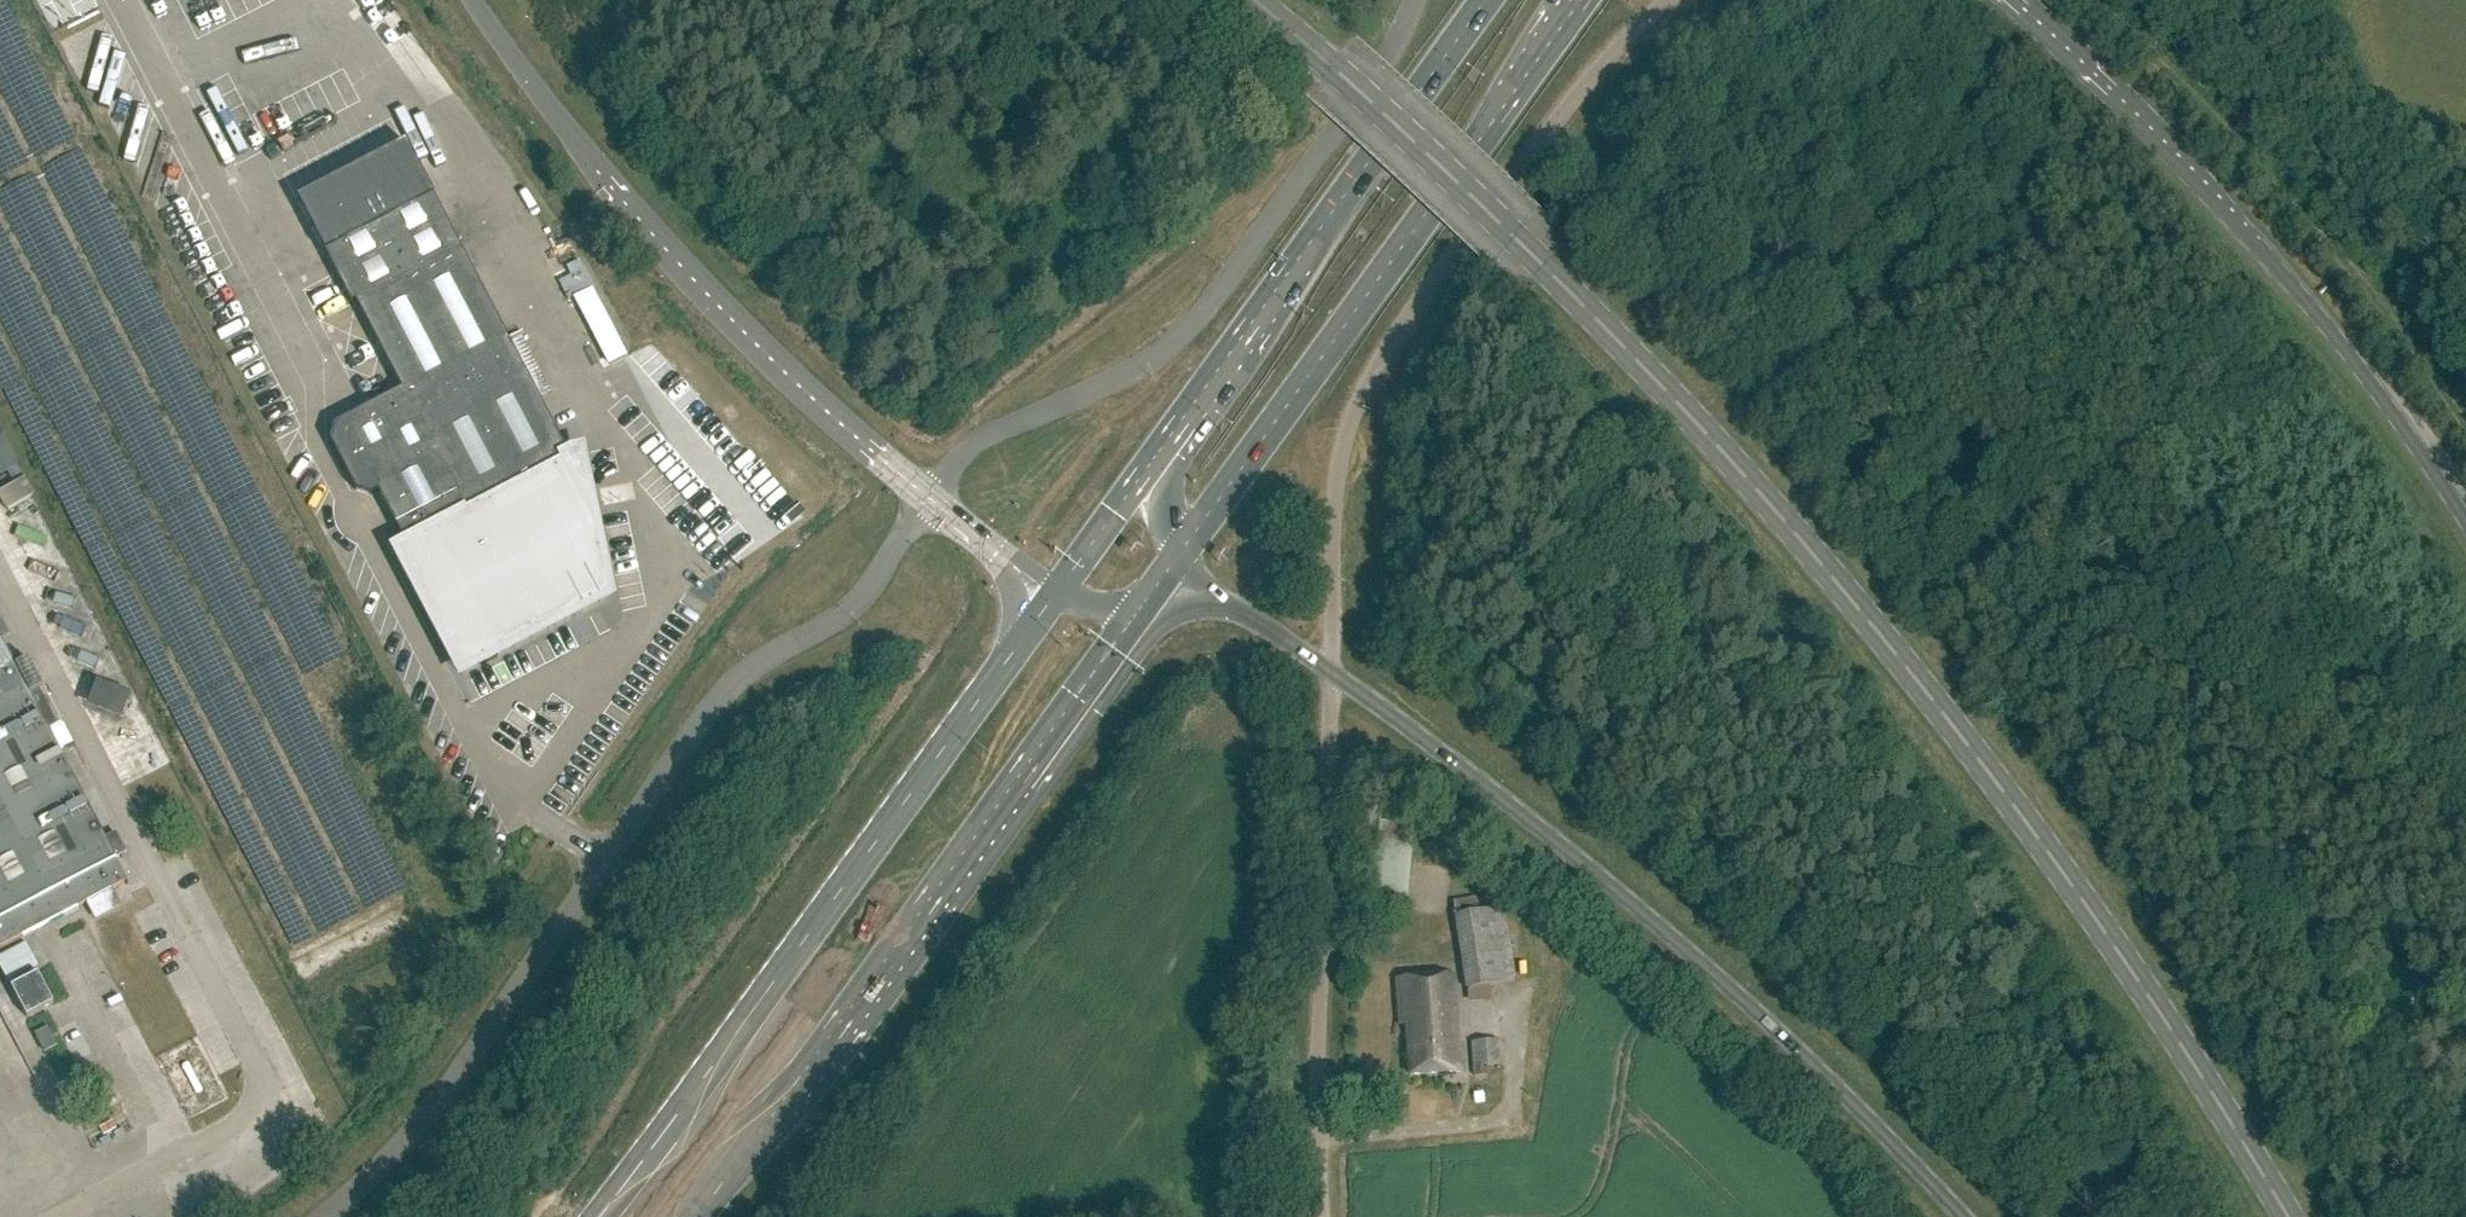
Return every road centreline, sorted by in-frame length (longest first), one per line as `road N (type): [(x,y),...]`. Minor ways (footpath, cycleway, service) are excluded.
road 1 (secondary): [(2290,1216),(2173,1026),(2042,837),(1738,464),(1514,237),(1252,0)]
road 2 (unclassified): [(322,1216),(398,1151),(436,1105),(709,711),(754,665),(850,612),(928,500)]
road 3 (primary): [(1332,671),(1496,793),(1666,934),(1829,1080),(1964,1216)]
road 4 (unclassified): [(1332,671),(1341,460),(1377,361),(1598,64),(1670,0)]
road 5 (primary): [(1049,600),(598,1216)]
road 6 (primary): [(696,1216),(1134,619)]
road 7 (unclassified): [(928,500),(981,439),(1108,388),(1156,359),(1215,304),(1407,23),(1414,0)]
road 8 (primary): [(1172,565),(1579,0)]
road 9 (primary): [(2465,522),(2296,290),(2090,71),(2010,0)]
road 10 (primary): [(476,0),(578,148),(729,316),(928,500)]
road 11 (track): [(2465,427),(2350,266),(2094,0)]
road 12 (unclassified): [(1324,1216),(1332,671)]
road 13 (primary): [(1485,0),(1183,421)]
road 14 (primary): [(1183,421),(1049,600)]
road 15 (primary): [(1172,565),(1332,671)]
road 16 (primary): [(928,500),(1049,600)]
road 17 (primary): [(1183,421),(1162,504),(1172,565)]

